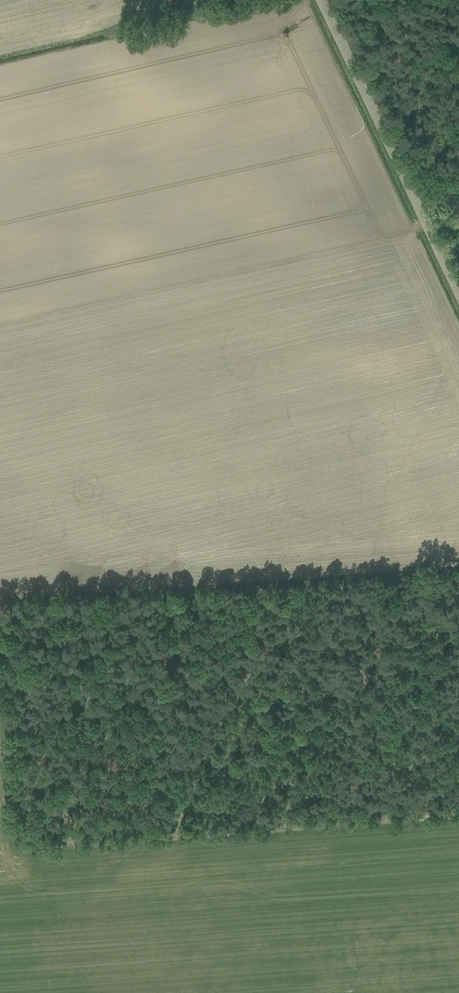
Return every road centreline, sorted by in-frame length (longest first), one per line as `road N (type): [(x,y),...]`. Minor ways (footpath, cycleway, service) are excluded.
road 1 (unclassified): [(458,295),(321,0)]

